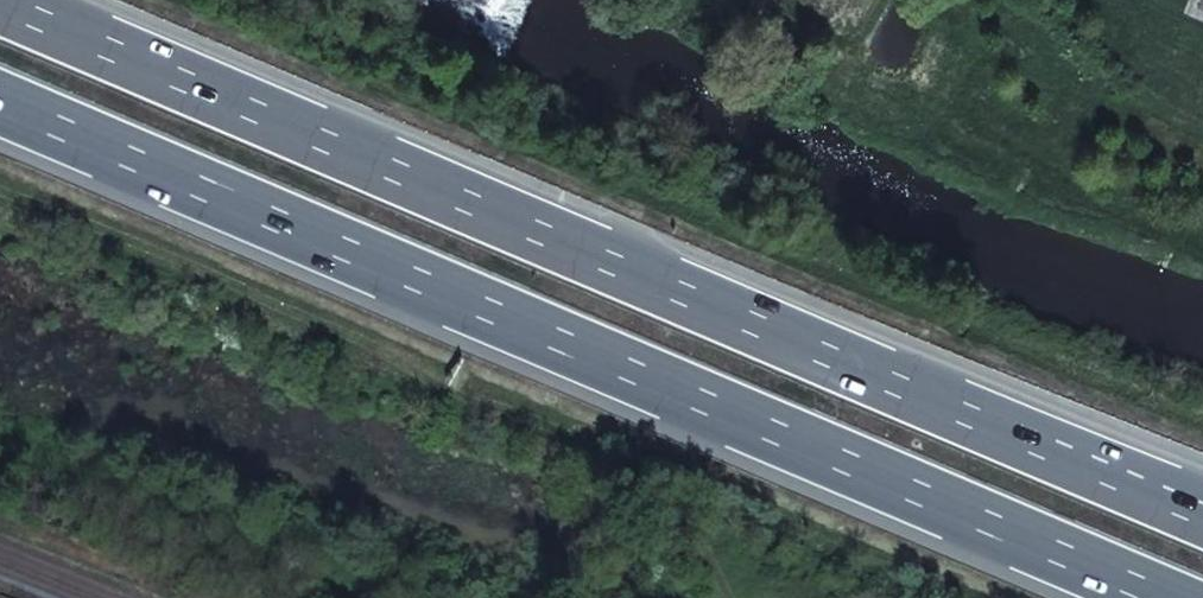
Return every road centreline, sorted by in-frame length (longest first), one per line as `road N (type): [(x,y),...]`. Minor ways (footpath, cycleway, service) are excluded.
road 1 (motorway): [(1202,516),(0,2)]
road 2 (motorway): [(0,103),(1169,597)]

